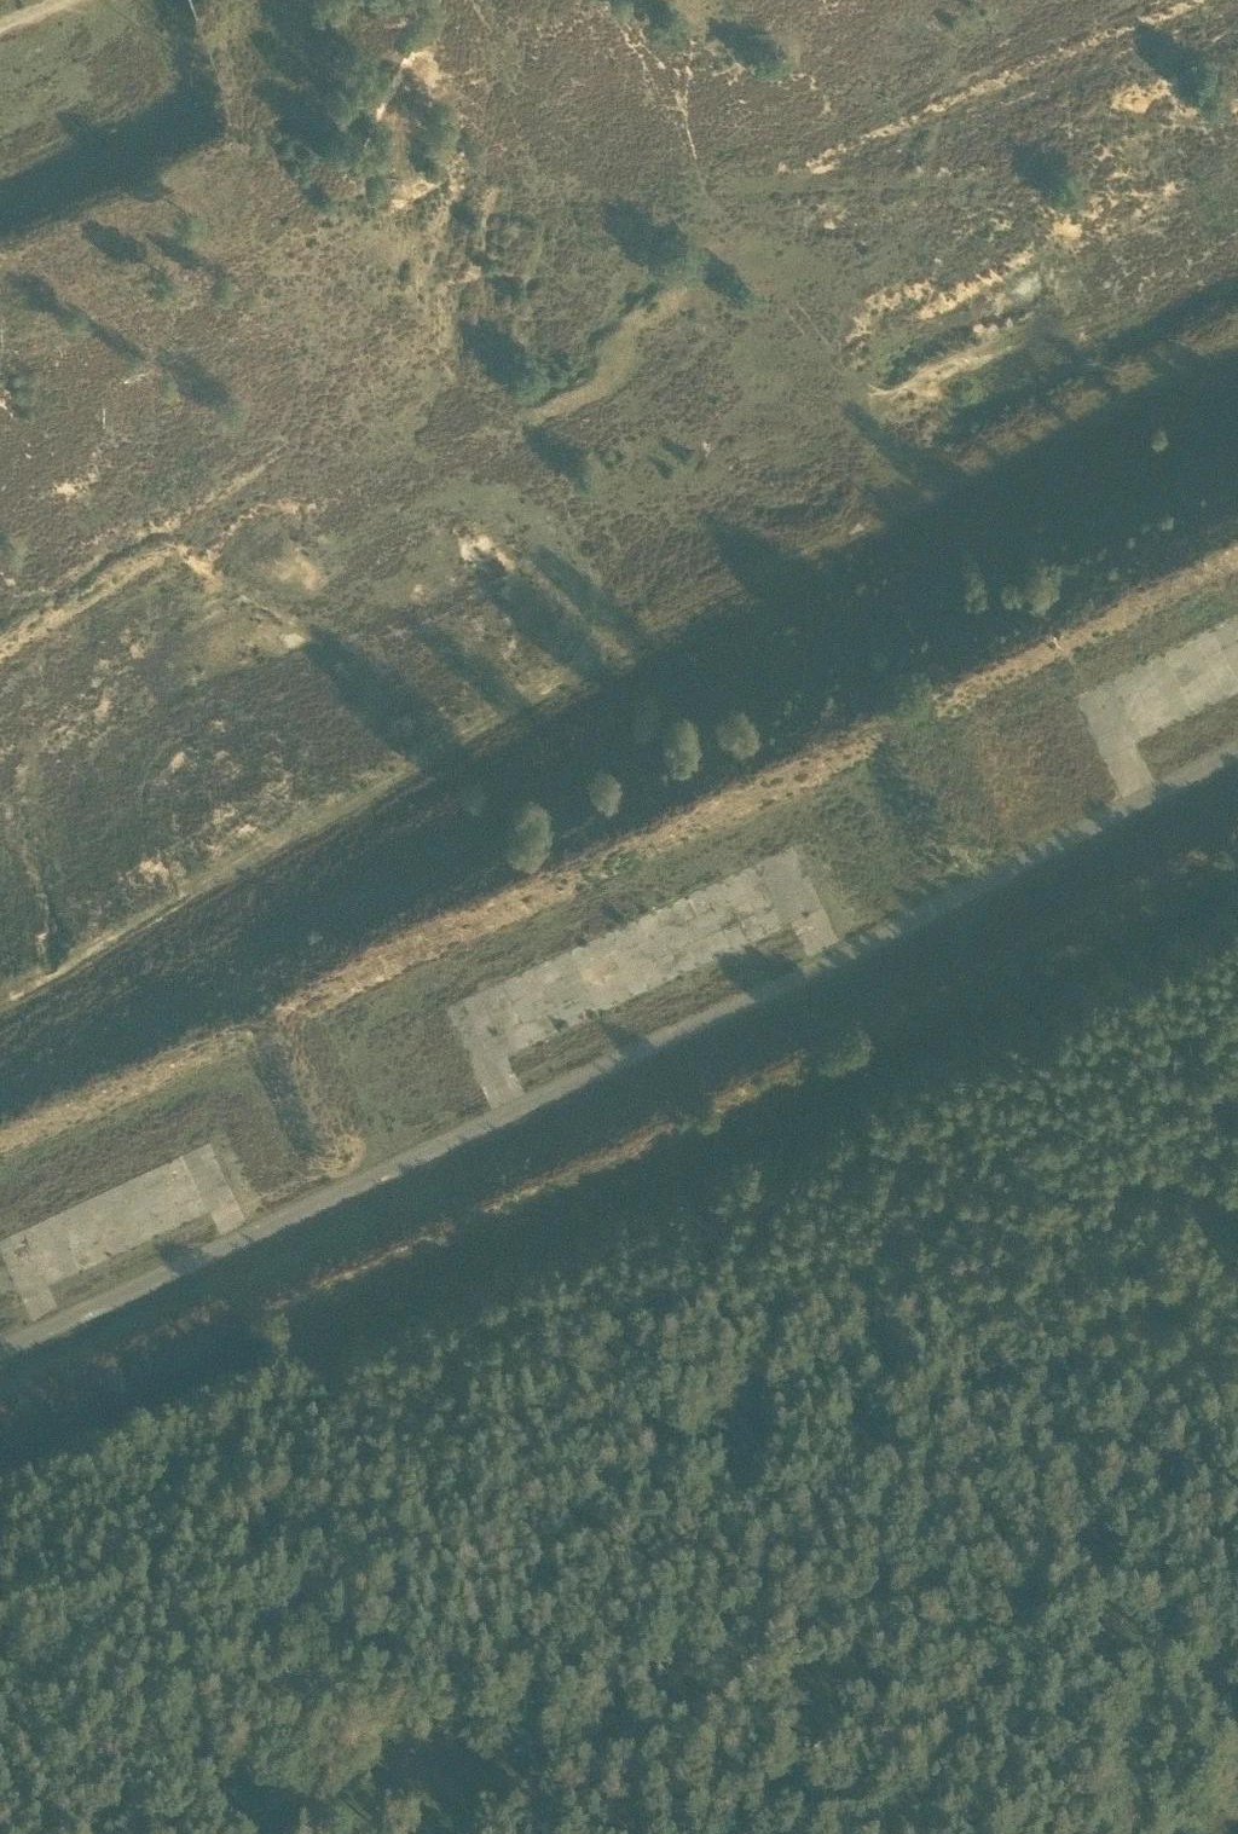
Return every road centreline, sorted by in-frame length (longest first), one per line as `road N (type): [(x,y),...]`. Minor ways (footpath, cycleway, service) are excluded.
road 1 (track): [(0,1356),(886,950),(1056,845),(1237,760)]
road 2 (track): [(0,1684),(316,1833)]

